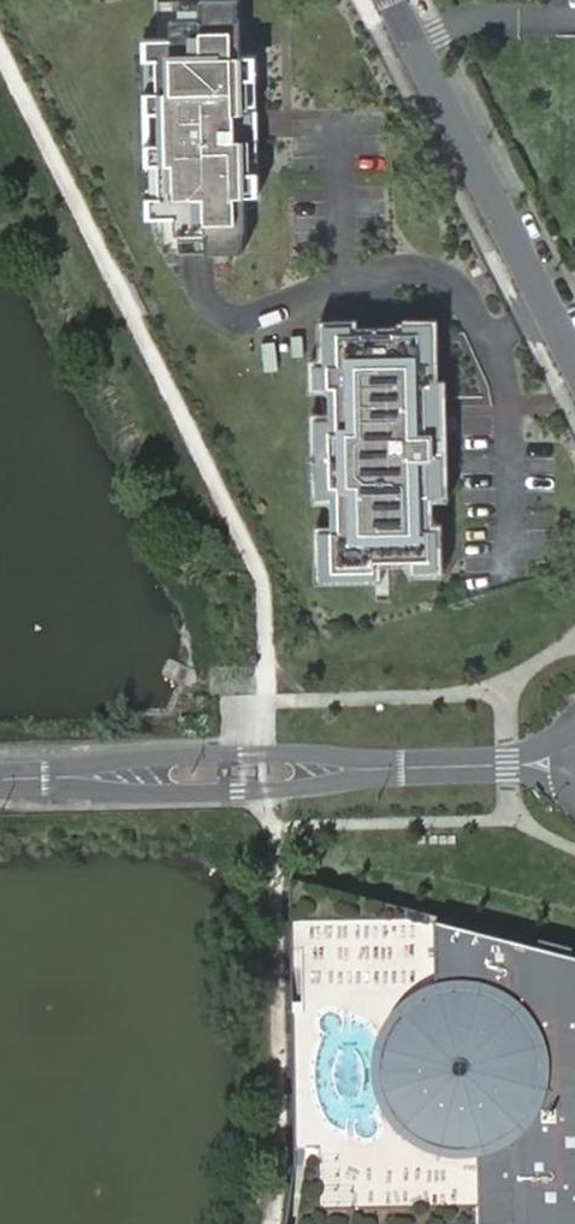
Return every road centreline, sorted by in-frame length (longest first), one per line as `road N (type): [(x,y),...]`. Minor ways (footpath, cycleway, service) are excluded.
road 1 (residential): [(393,0),(574,357)]
road 2 (residential): [(42,777),(138,795),(290,793),(405,768)]
road 3 (residential): [(405,768),(292,754),(139,756),(42,777)]
road 4 (residential): [(405,768),(573,760)]

